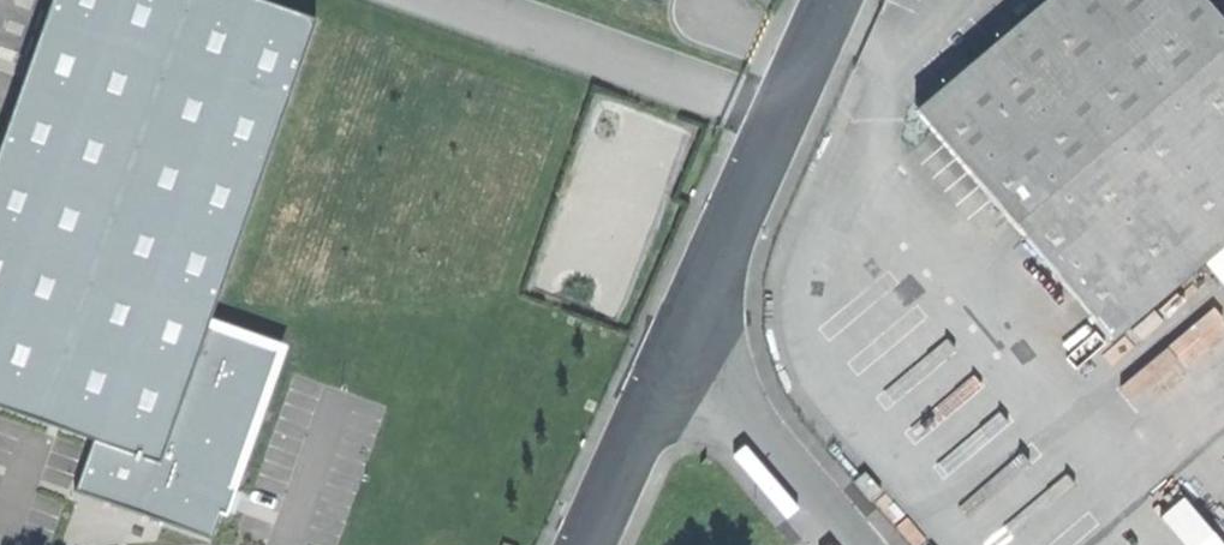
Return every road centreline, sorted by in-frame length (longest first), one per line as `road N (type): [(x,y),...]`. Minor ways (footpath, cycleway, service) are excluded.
road 1 (unclassified): [(831,0),(682,335)]
road 2 (unclassified): [(682,335),(849,544)]
road 3 (unclassified): [(682,335),(588,544)]

